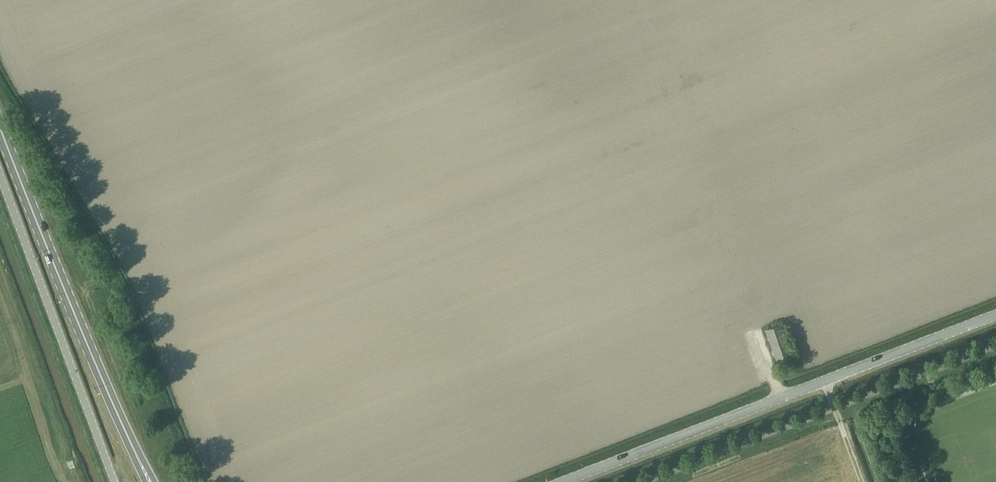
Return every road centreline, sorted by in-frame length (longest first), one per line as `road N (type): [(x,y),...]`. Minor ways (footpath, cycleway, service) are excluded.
road 1 (tertiary): [(564,481),(995,316)]
road 2 (primary): [(139,461),(0,123)]
road 3 (unclassified): [(116,481),(0,173)]

